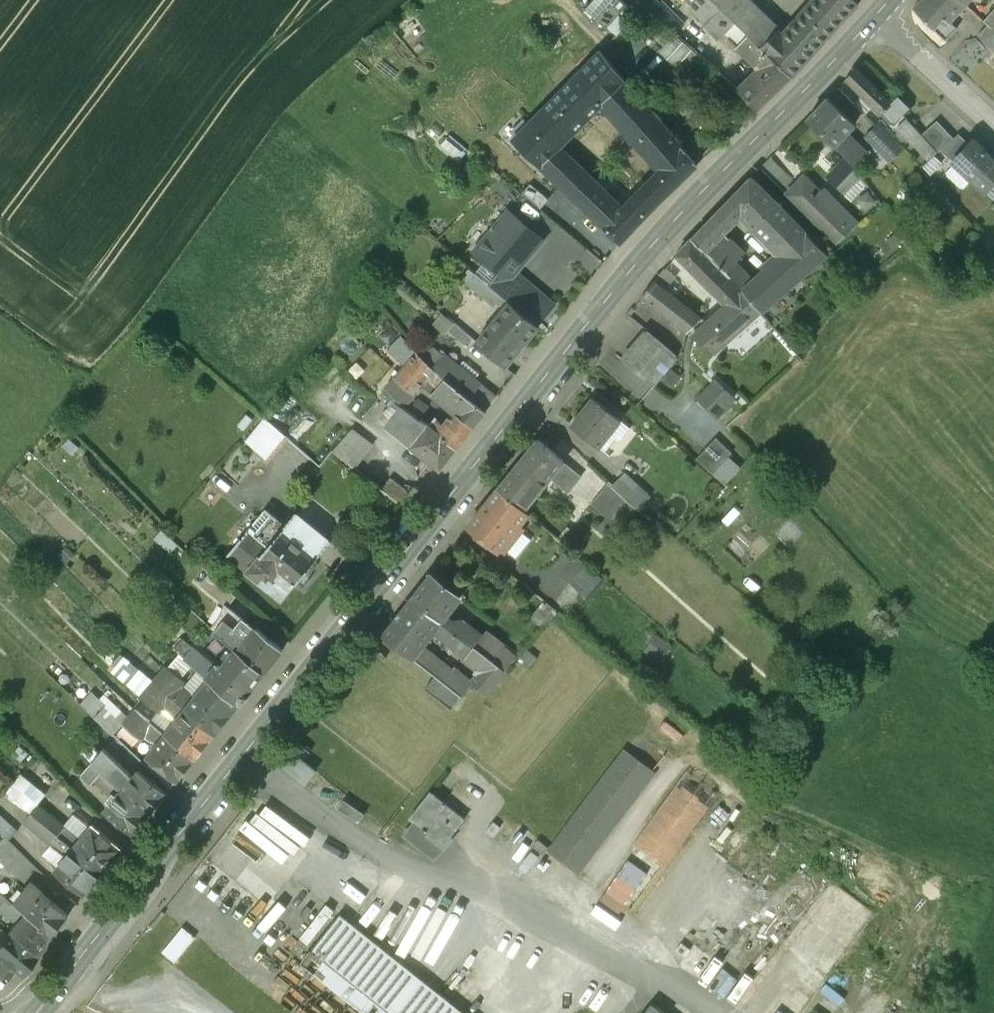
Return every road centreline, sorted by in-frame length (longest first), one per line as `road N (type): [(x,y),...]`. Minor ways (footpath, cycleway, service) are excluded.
road 1 (secondary): [(879,18),(646,253),(43,1004)]
road 2 (residential): [(879,18),(993,124)]

